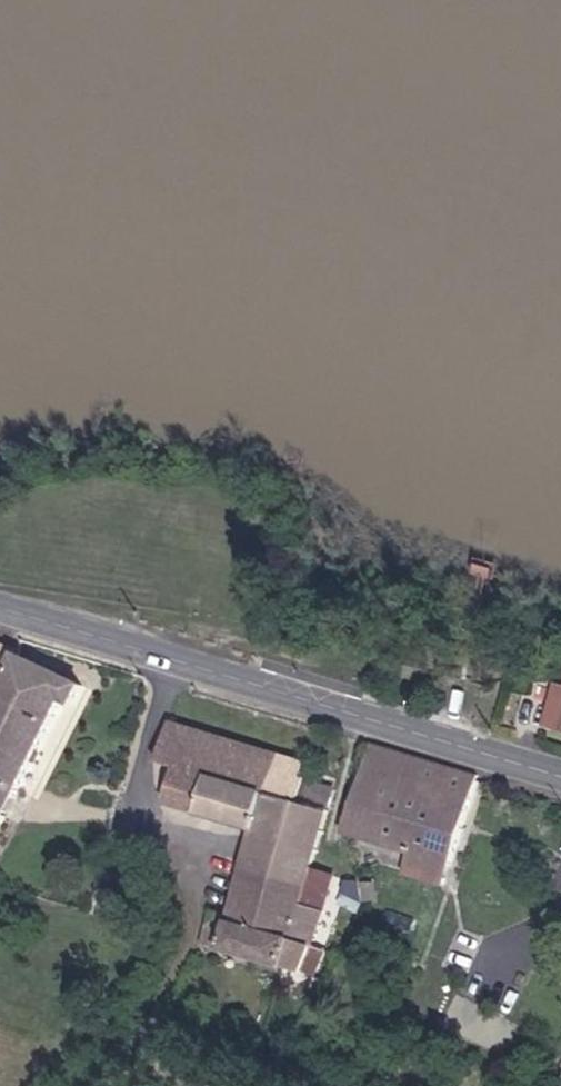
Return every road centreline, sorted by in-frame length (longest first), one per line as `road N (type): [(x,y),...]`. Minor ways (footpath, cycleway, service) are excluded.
road 1 (tertiary): [(0,610),(560,777)]

